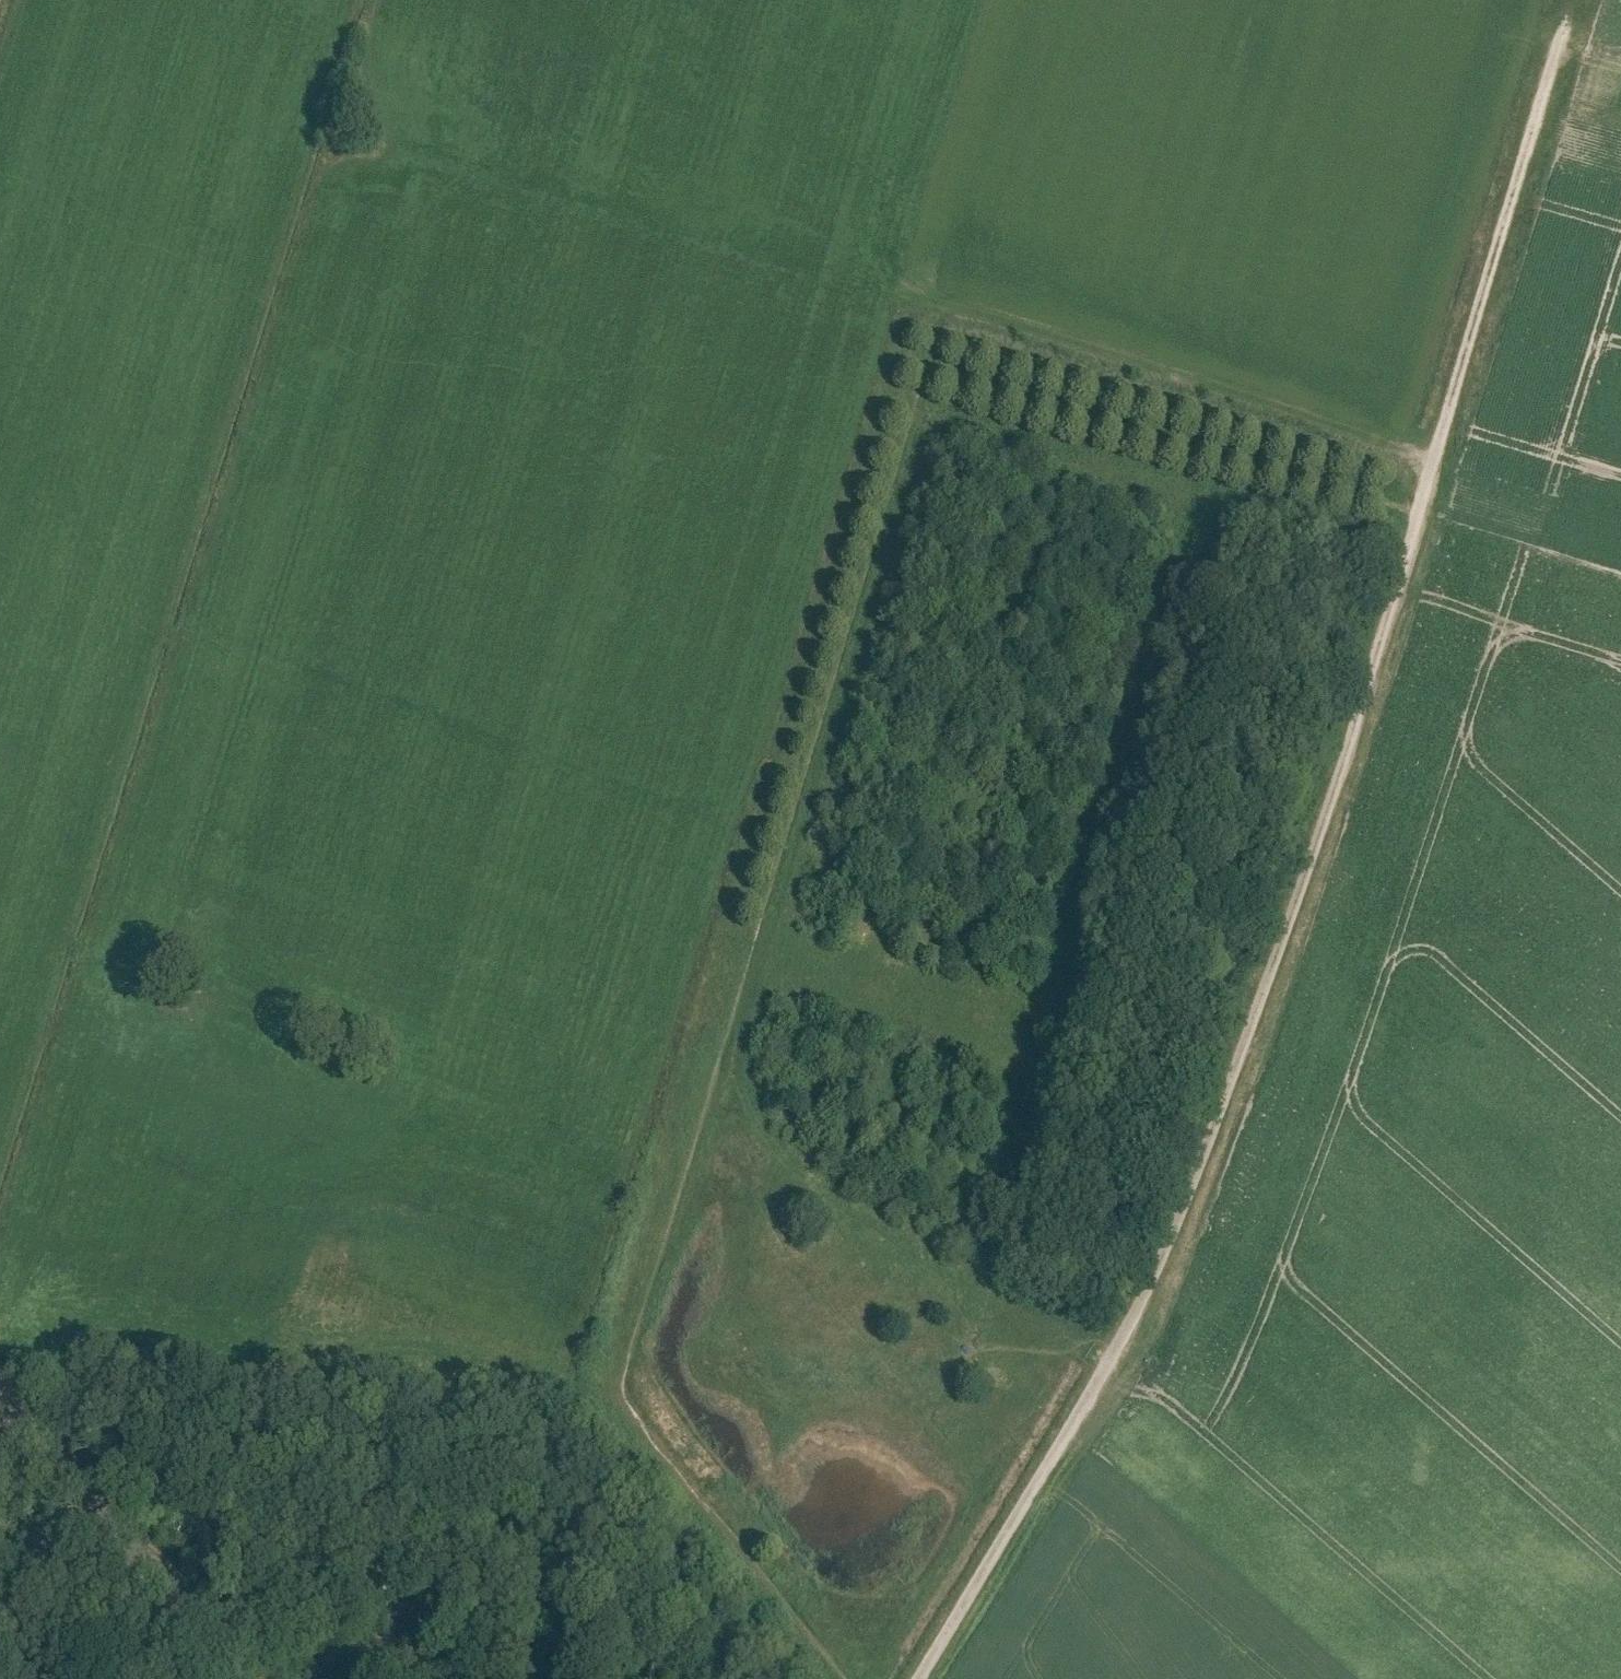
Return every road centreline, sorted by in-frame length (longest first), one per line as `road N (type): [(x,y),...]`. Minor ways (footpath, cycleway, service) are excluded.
road 1 (unclassified): [(915,1678),(1163,1252),(1326,801),(1572,0)]
road 2 (unclassified): [(240,1678),(119,1527),(0,1396)]

